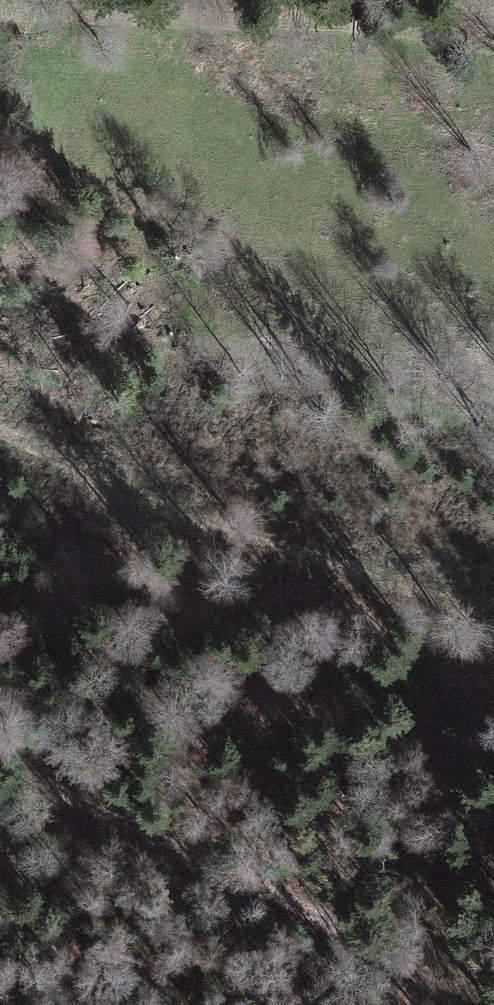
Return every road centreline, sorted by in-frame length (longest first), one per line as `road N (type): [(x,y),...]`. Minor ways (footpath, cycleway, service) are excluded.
road 1 (track): [(0,745),(468,1004)]
road 2 (track): [(0,427),(239,537),(422,586),(493,615)]
road 3 (track): [(0,23),(106,15),(447,40)]

